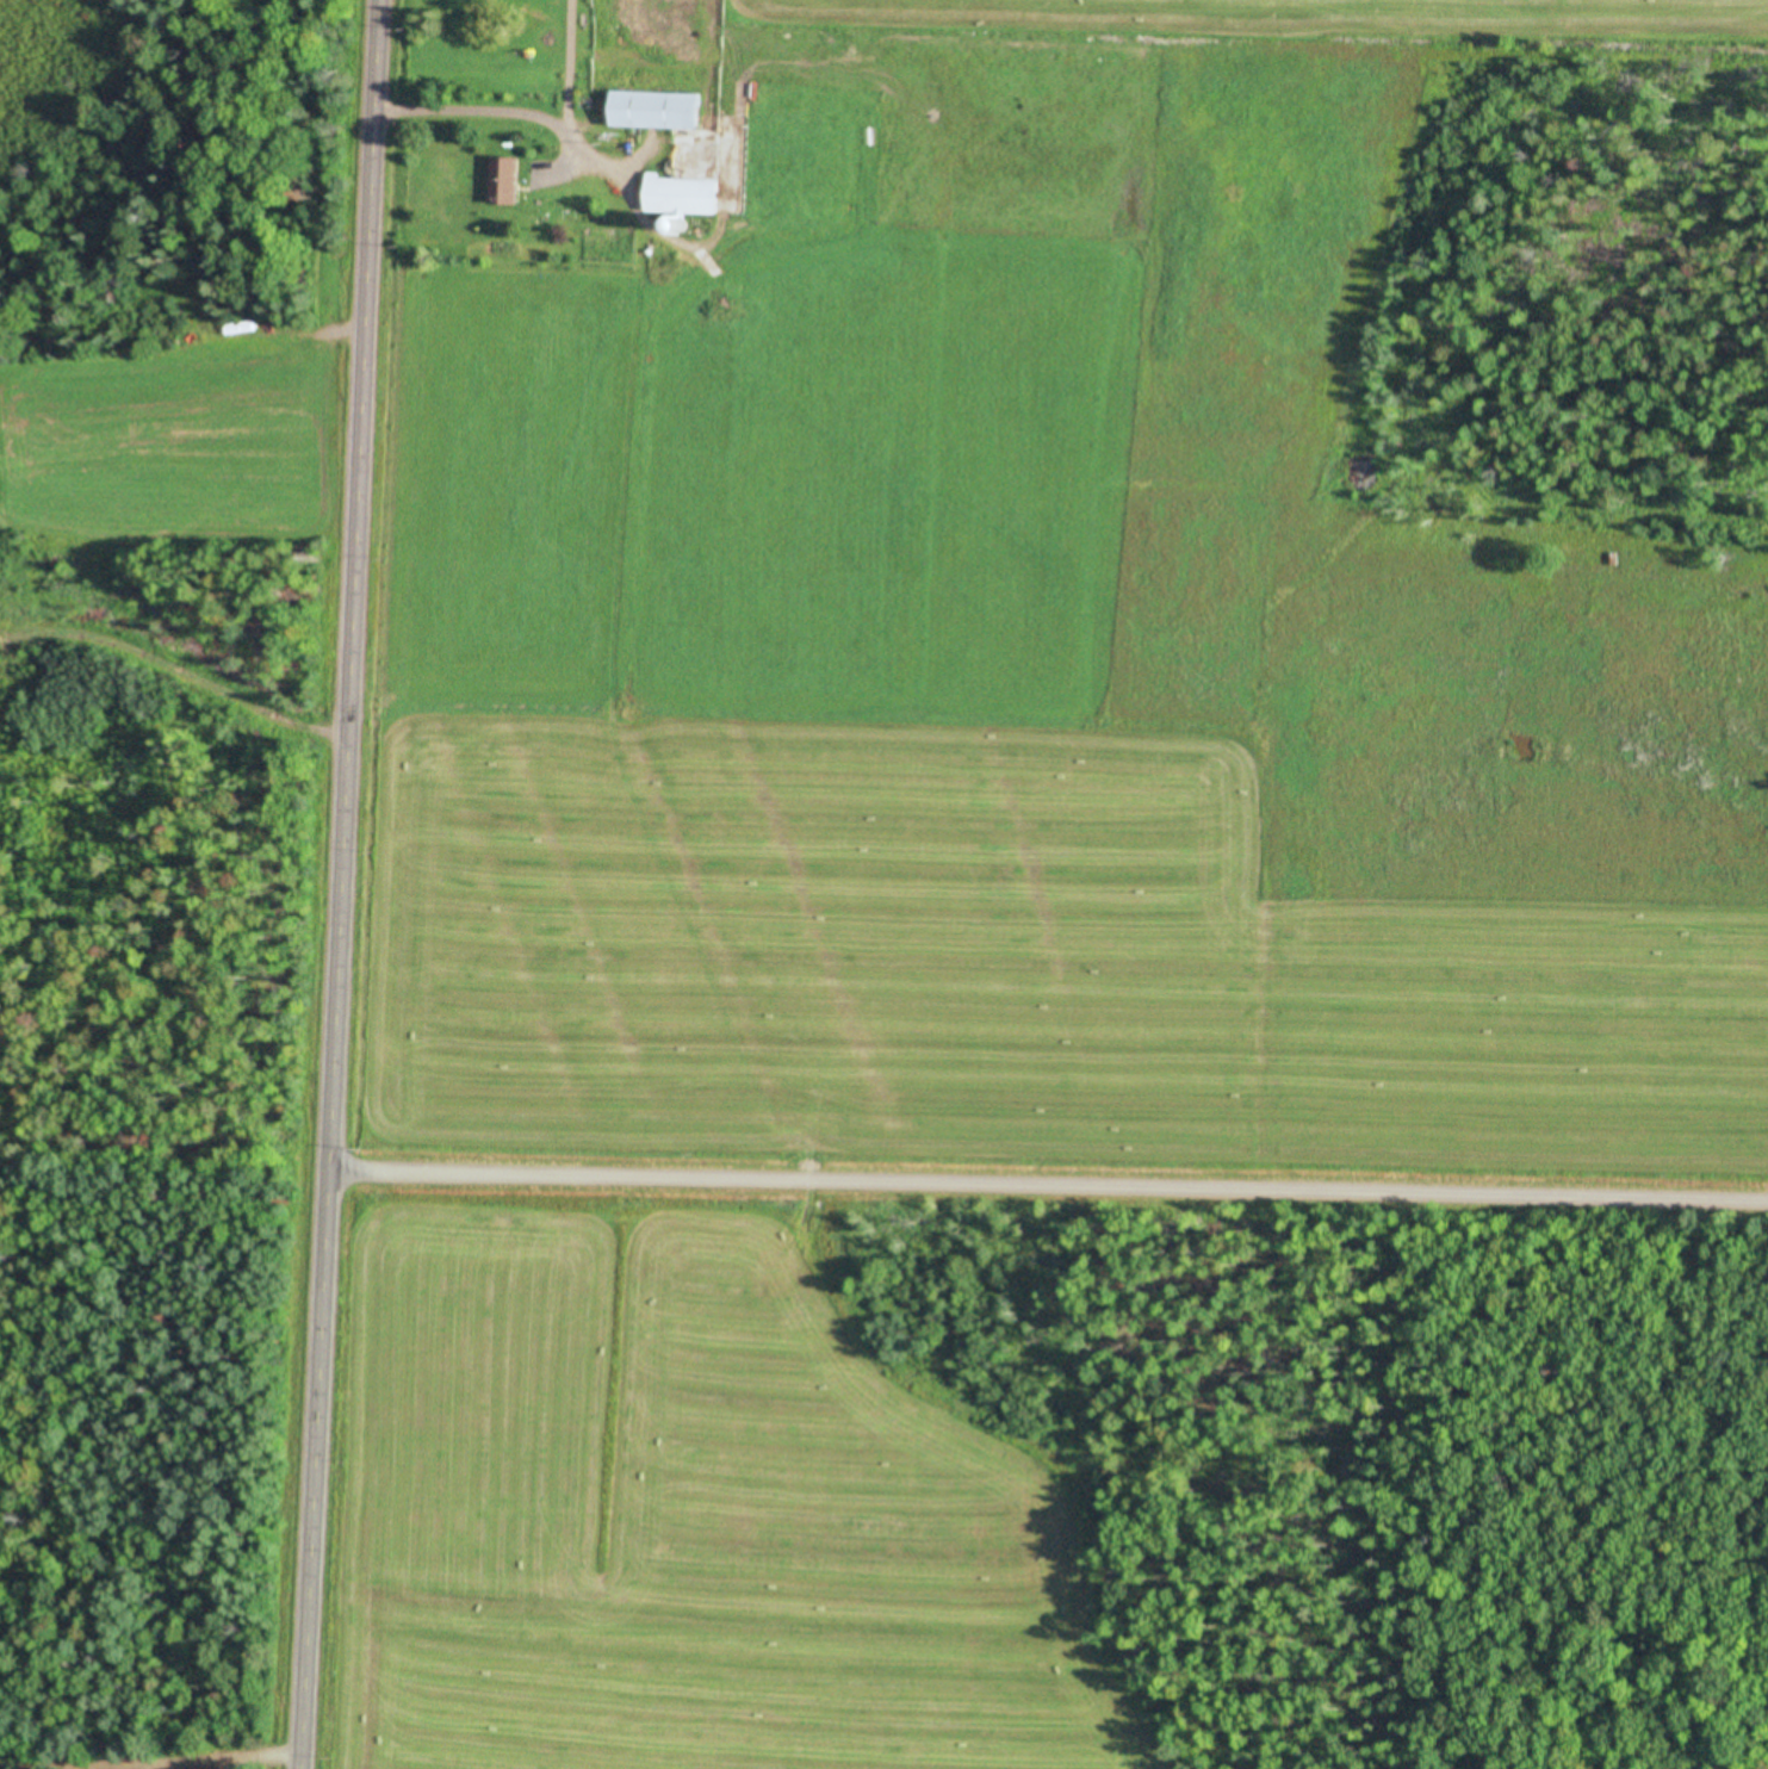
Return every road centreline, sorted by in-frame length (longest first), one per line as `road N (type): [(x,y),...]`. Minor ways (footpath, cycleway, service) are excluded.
road 1 (secondary): [(382,0),(306,1768)]
road 2 (residential): [(1767,1202),(335,1169)]

